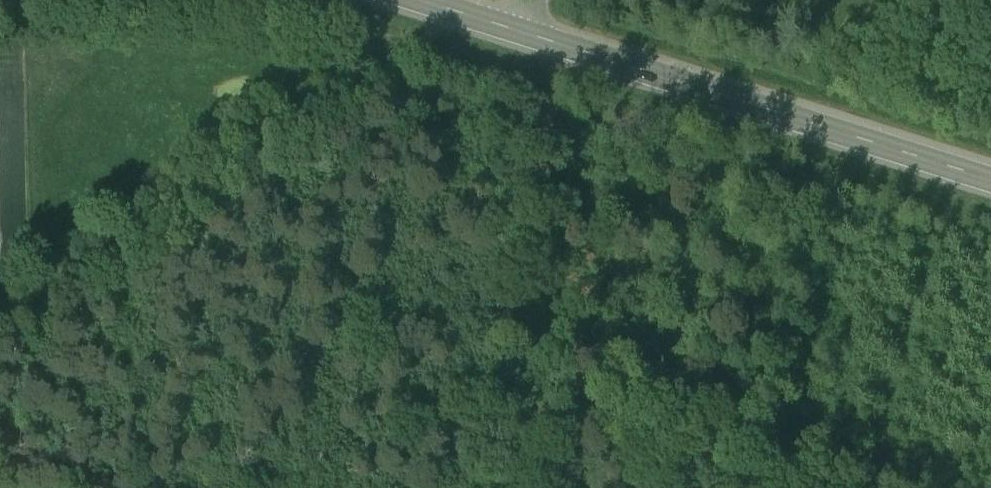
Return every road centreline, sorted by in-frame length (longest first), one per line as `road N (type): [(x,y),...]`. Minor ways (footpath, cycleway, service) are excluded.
road 1 (track): [(488,21),(473,57),(441,82),(0,337)]
road 2 (secondary): [(520,32),(990,181)]
road 3 (track): [(463,487),(561,46)]

